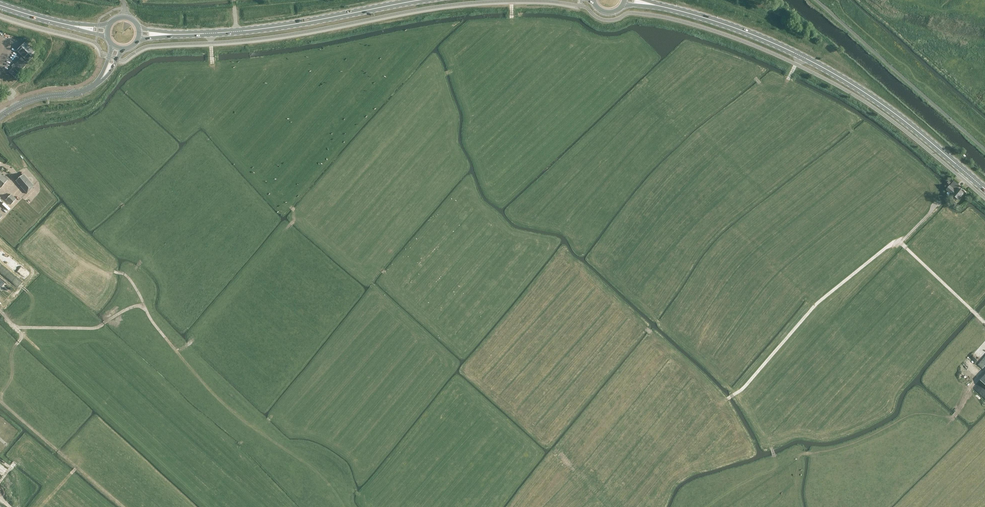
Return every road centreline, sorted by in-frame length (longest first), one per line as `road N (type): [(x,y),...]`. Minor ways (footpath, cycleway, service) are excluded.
road 1 (primary): [(984,188),(820,65),(668,8)]
road 2 (primary): [(195,34),(419,0)]
road 3 (unclassified): [(984,149),(817,0)]

